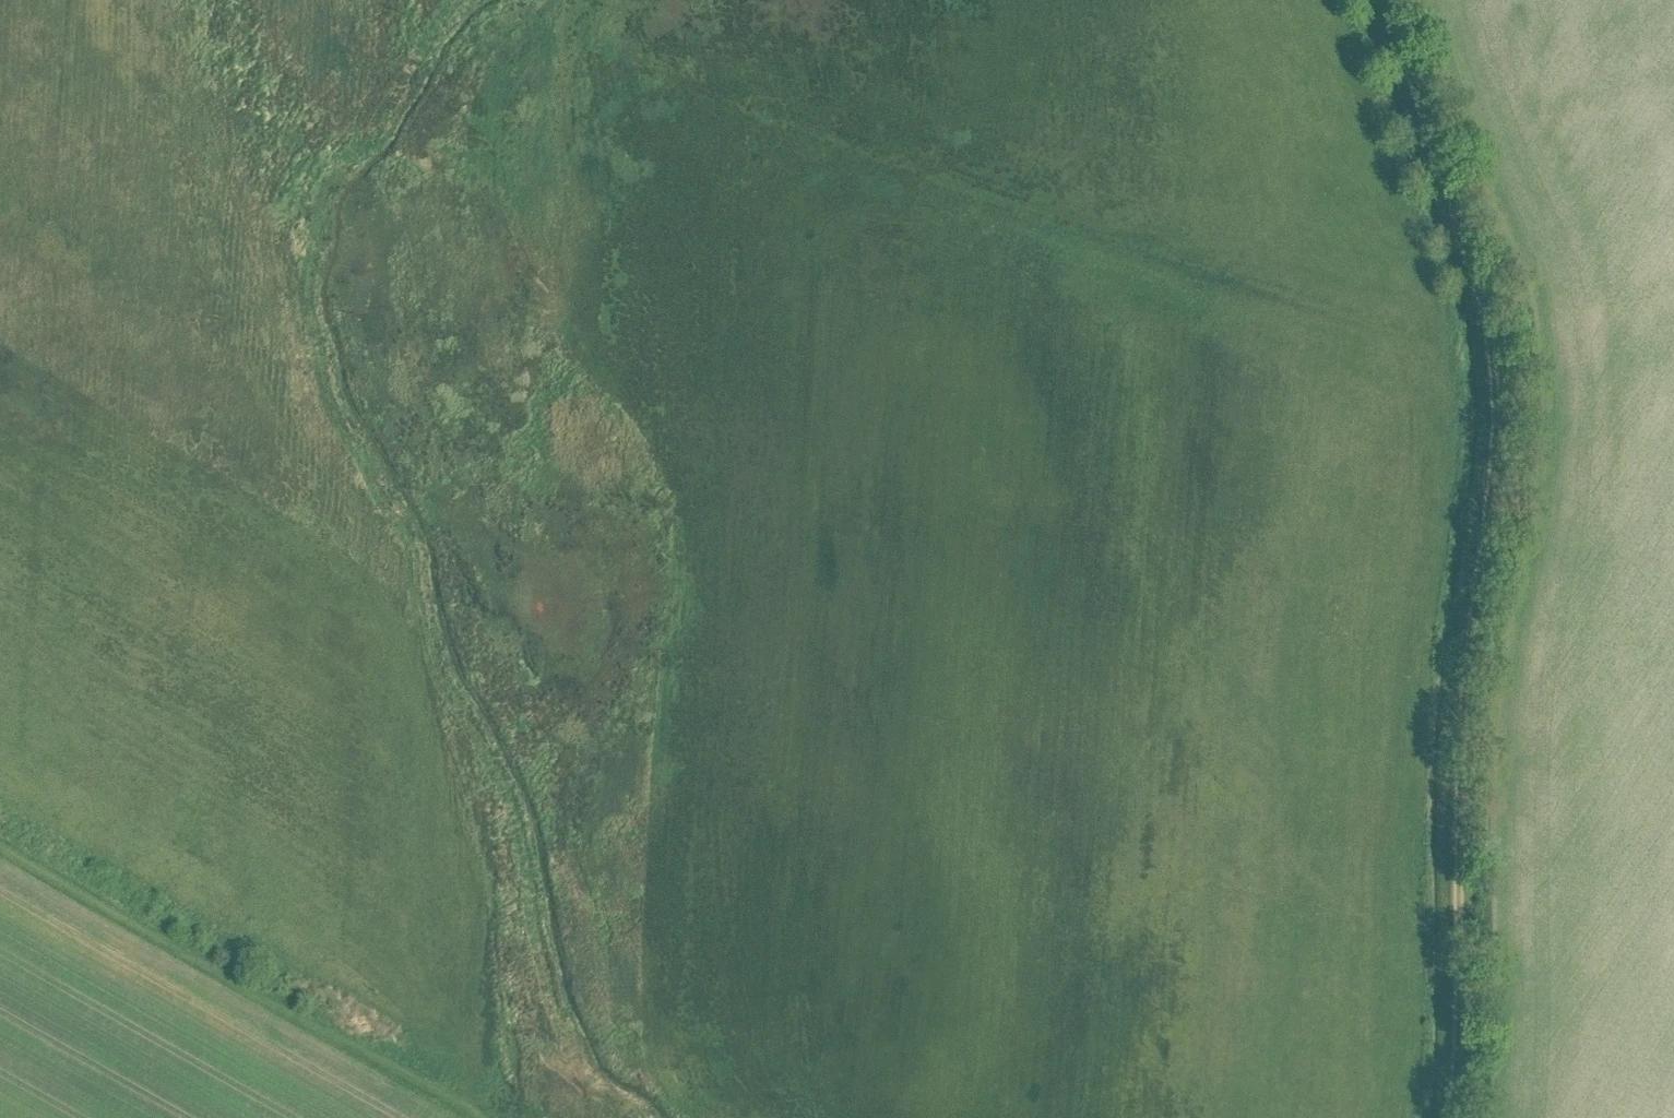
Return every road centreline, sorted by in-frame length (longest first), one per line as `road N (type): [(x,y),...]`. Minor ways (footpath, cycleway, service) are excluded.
road 1 (track): [(1385,0),(1486,315),(1495,384),(1497,455),(1459,748),(1450,1117)]

